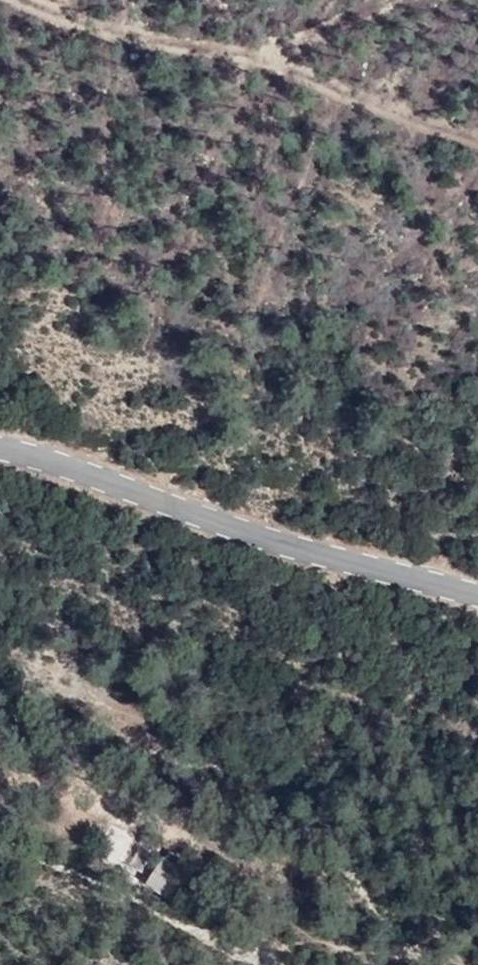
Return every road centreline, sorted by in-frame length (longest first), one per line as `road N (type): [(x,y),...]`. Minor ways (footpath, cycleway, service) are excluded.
road 1 (tertiary): [(0,447),(284,544),(477,594)]
road 2 (track): [(0,1),(262,56)]
road 3 (track): [(0,861),(238,964)]

